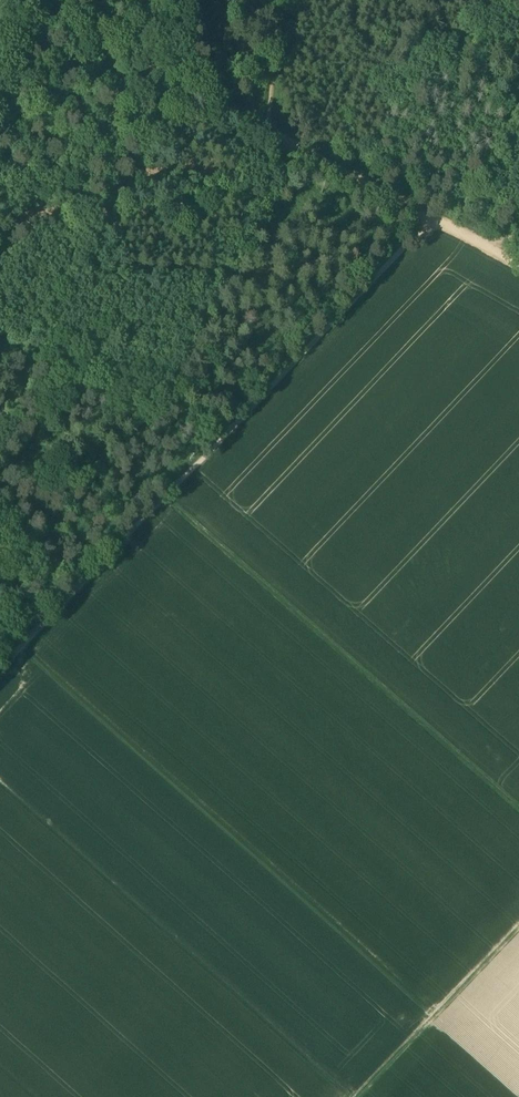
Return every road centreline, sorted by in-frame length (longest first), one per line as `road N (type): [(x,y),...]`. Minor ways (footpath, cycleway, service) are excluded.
road 1 (track): [(430,219),(0,668)]
road 2 (track): [(162,499),(518,812)]
road 3 (track): [(19,0),(430,219)]
road 4 (track): [(228,429),(0,352)]
road 5 (track): [(355,1096),(518,925)]

